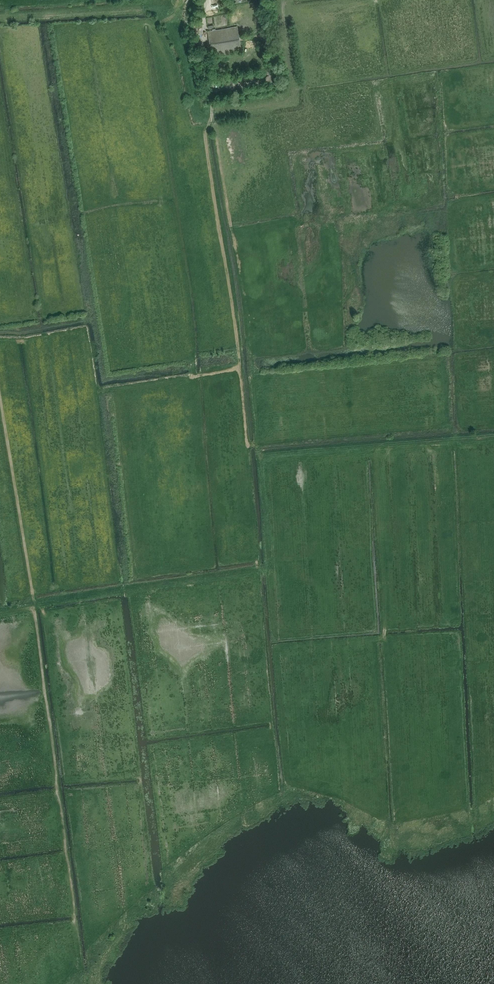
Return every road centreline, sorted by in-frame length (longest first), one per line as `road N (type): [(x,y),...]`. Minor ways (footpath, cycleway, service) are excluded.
road 1 (track): [(0,396),(76,914)]

